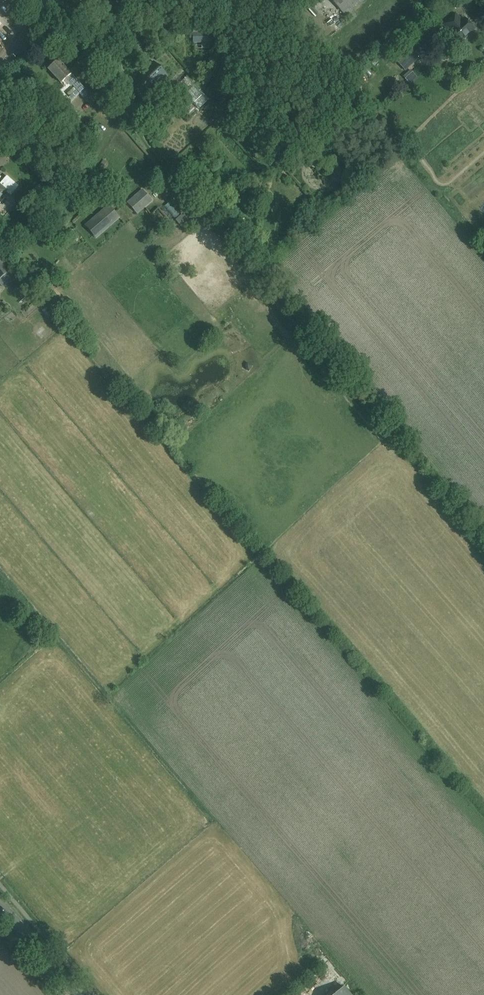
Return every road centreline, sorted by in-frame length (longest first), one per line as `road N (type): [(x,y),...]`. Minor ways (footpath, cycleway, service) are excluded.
road 1 (track): [(128,119),(301,325)]
road 2 (secondary): [(79,994),(0,902)]

